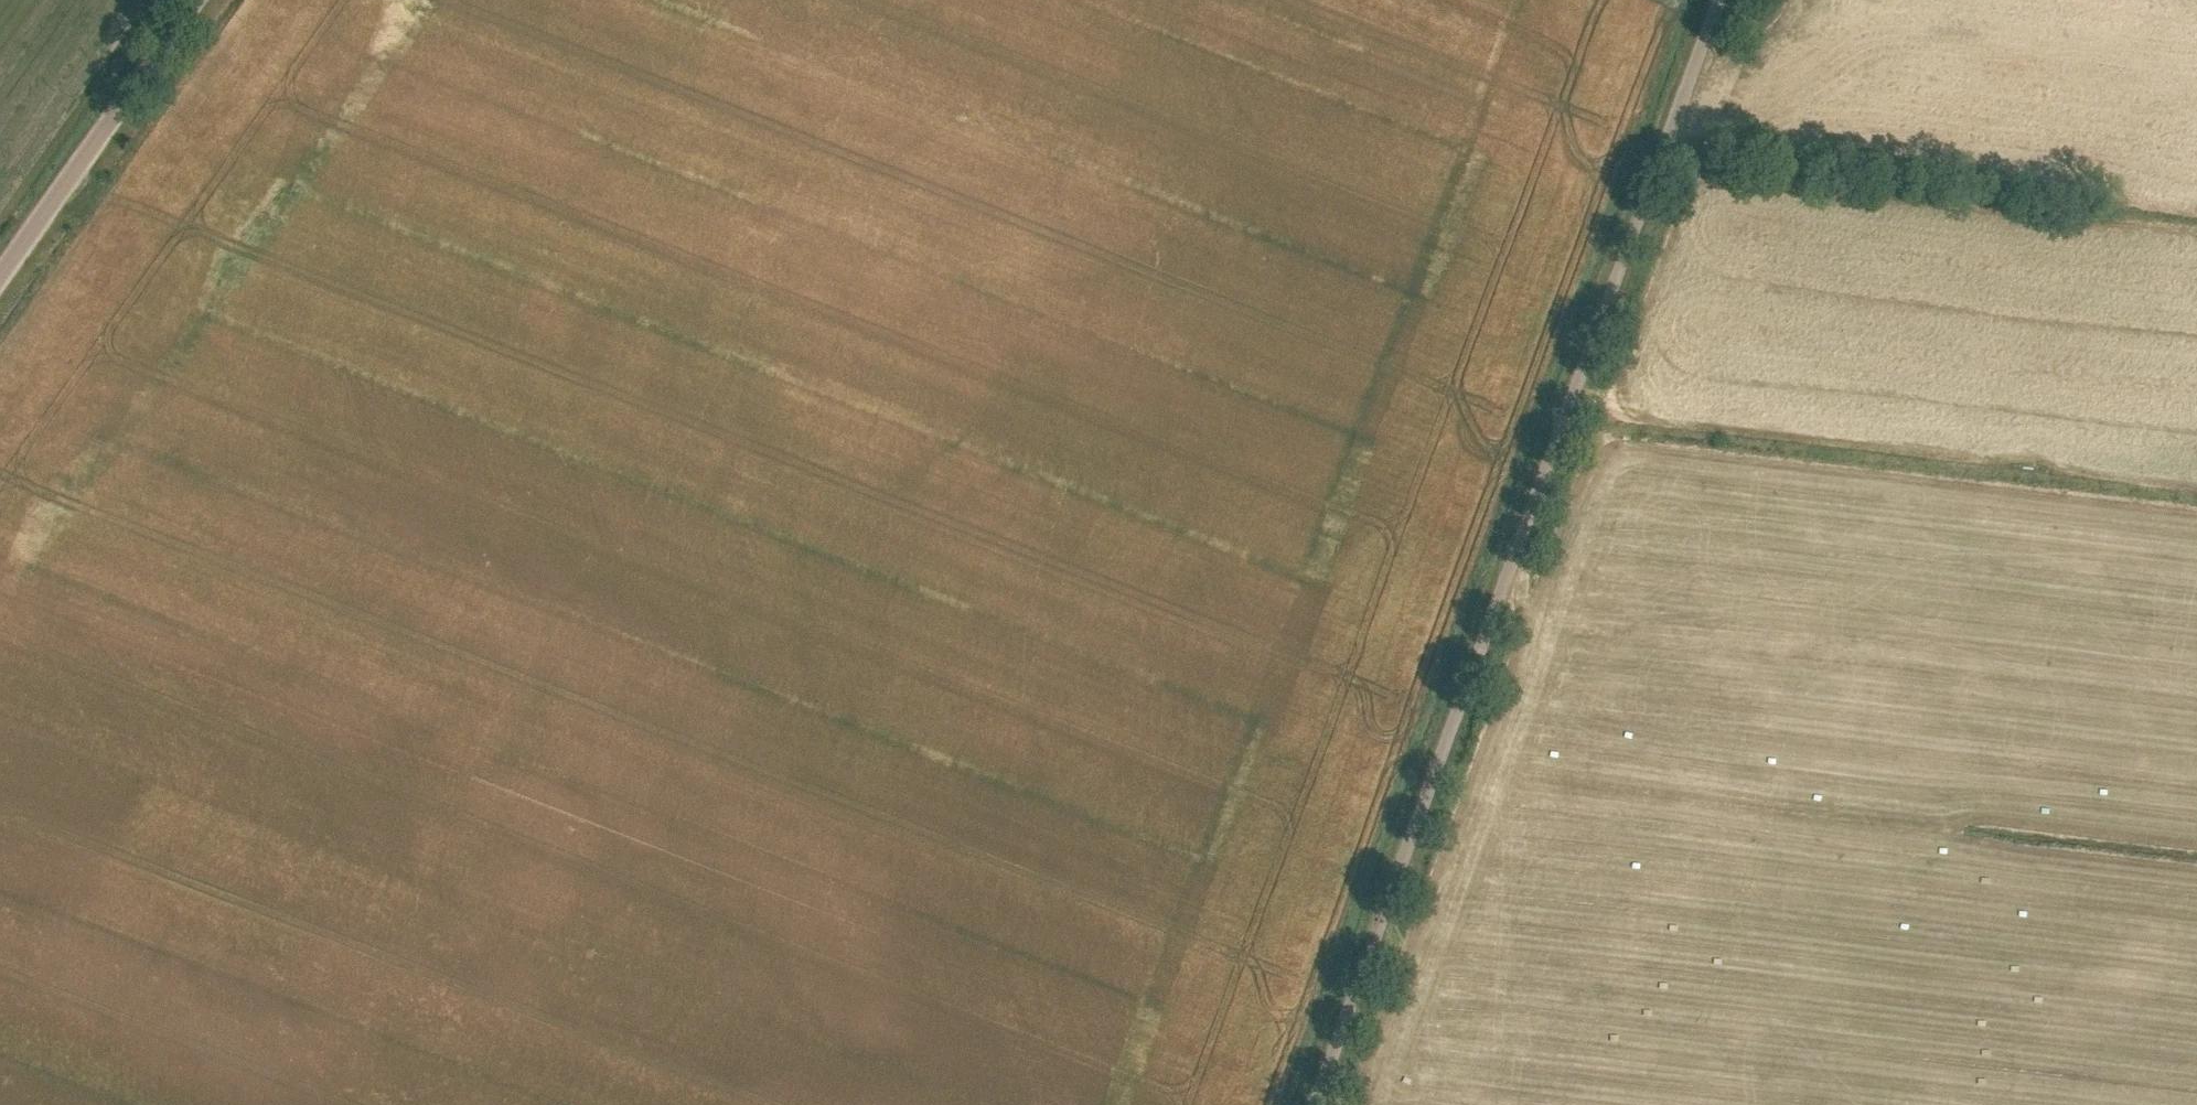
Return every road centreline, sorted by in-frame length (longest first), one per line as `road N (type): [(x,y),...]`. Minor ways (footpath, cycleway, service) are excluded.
road 1 (unclassified): [(1311,1104),(1718,0)]
road 2 (tertiary): [(195,0),(0,275)]

